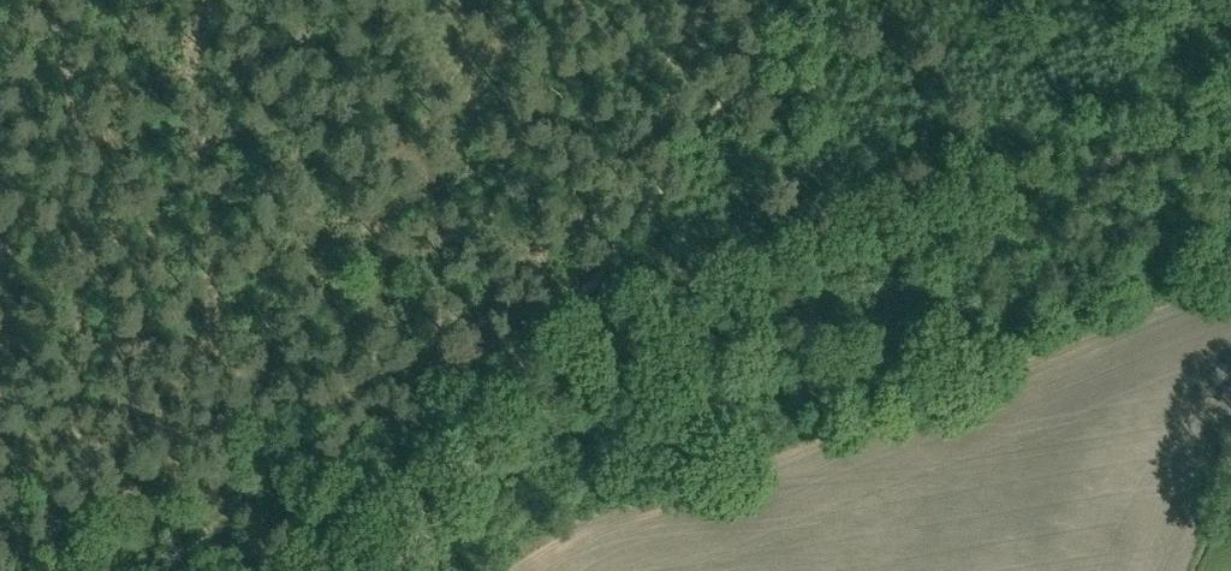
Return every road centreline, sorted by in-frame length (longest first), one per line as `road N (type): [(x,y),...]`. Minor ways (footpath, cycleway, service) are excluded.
road 1 (track): [(72,453),(204,435),(554,333),(901,215),(1134,163),(1230,114)]
road 2 (track): [(381,570),(796,0)]

